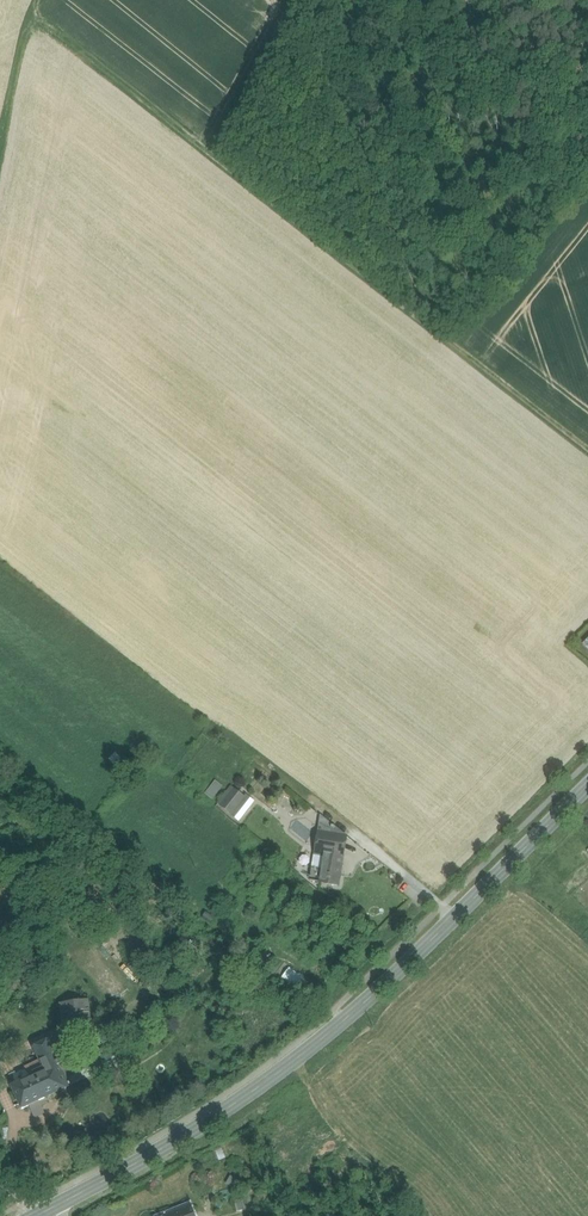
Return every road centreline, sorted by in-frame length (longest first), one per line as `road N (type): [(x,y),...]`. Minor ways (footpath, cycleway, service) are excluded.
road 1 (secondary): [(587,787),(366,1002),(264,1087),(50,1211)]
road 2 (track): [(52,0),(0,191)]

